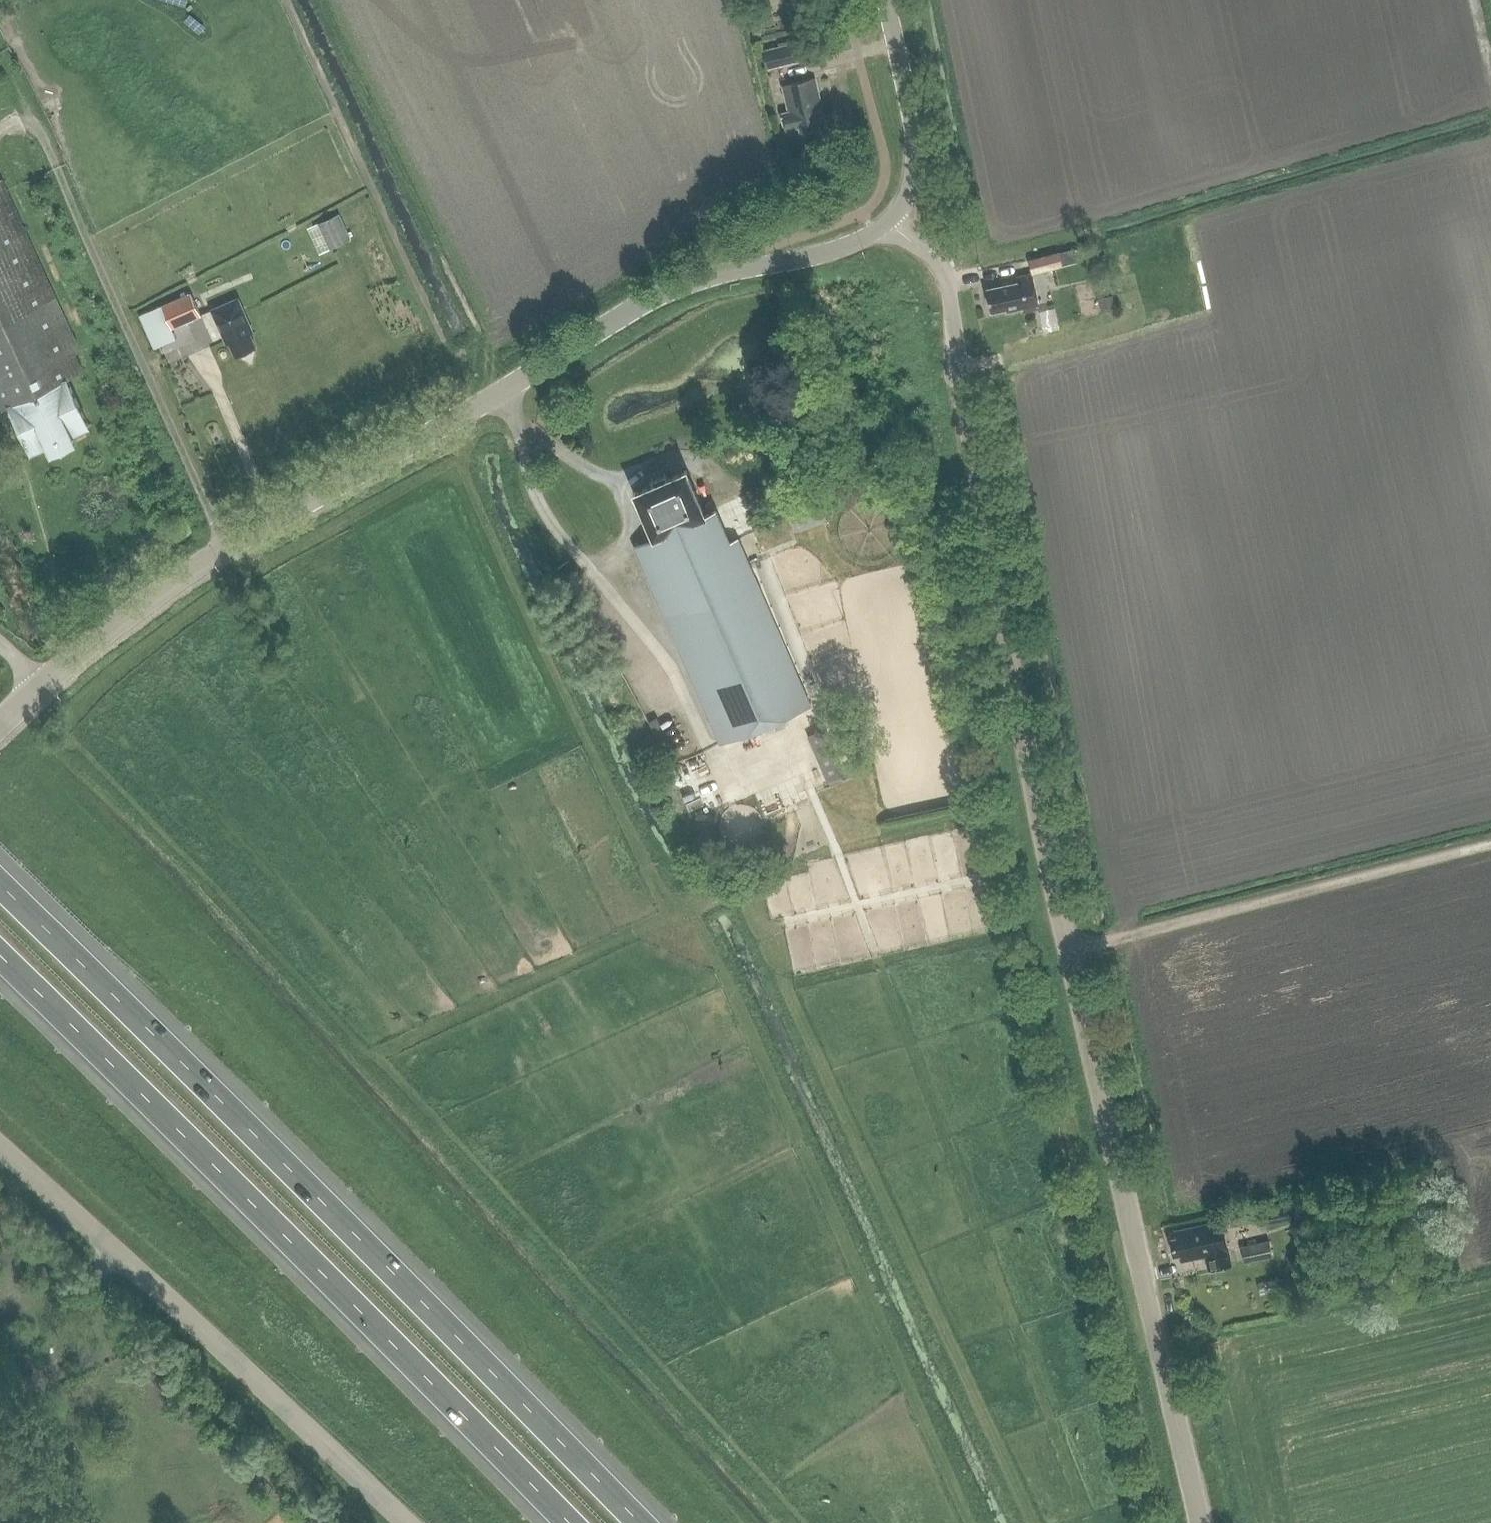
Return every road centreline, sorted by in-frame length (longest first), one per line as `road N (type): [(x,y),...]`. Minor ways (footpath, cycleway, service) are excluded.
road 1 (unclassified): [(1198,1522),(1065,952),(1006,658),(948,288),(895,215)]
road 2 (tertiary): [(44,682),(161,590),(628,310),(703,278),(827,254),(895,215)]
road 3 (motorway): [(643,1522),(379,1251),(0,885)]
road 4 (motorway): [(0,957),(555,1522)]
road 5 (unclassified): [(398,1522),(0,1150)]
road 6 (tertiary): [(895,215),(913,182),(915,148),(883,0)]

